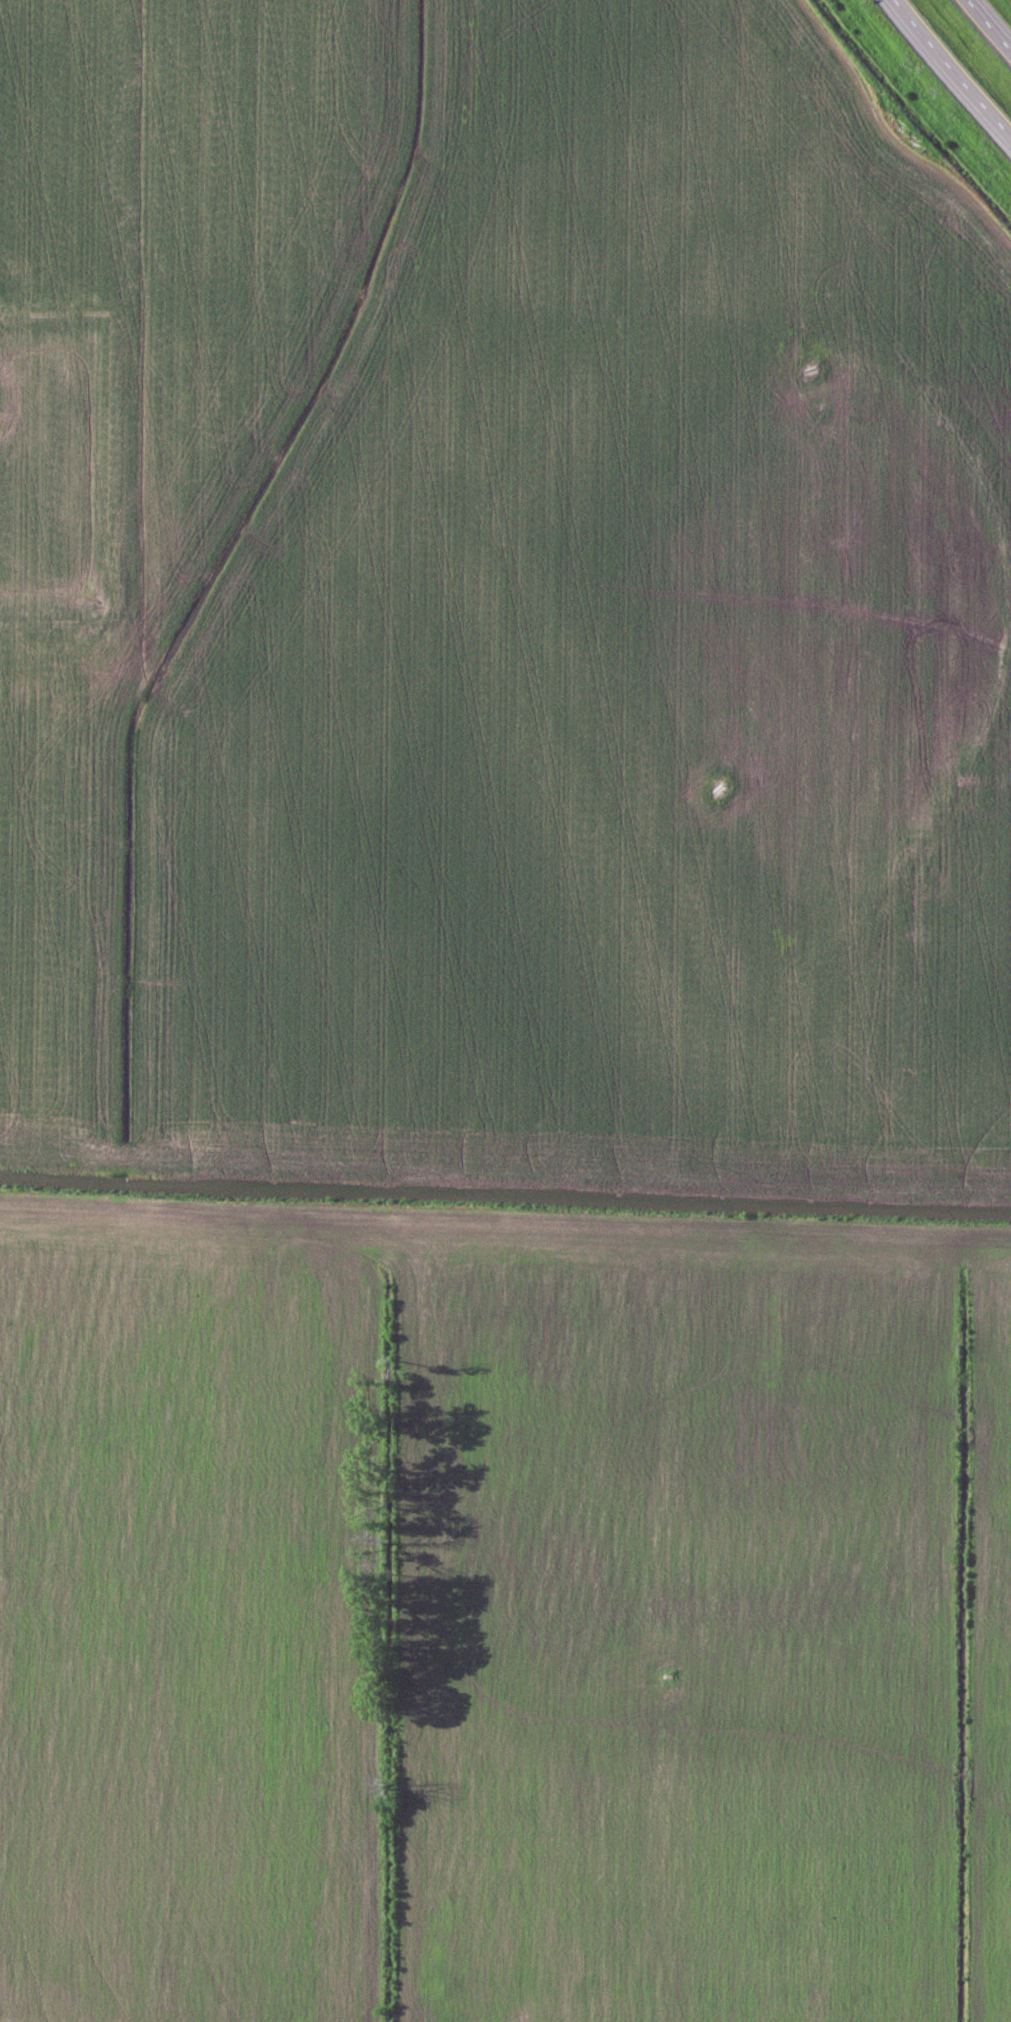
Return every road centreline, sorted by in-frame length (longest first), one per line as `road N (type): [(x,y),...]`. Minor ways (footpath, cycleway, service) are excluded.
road 1 (motorway): [(892,0),(1010,140)]

